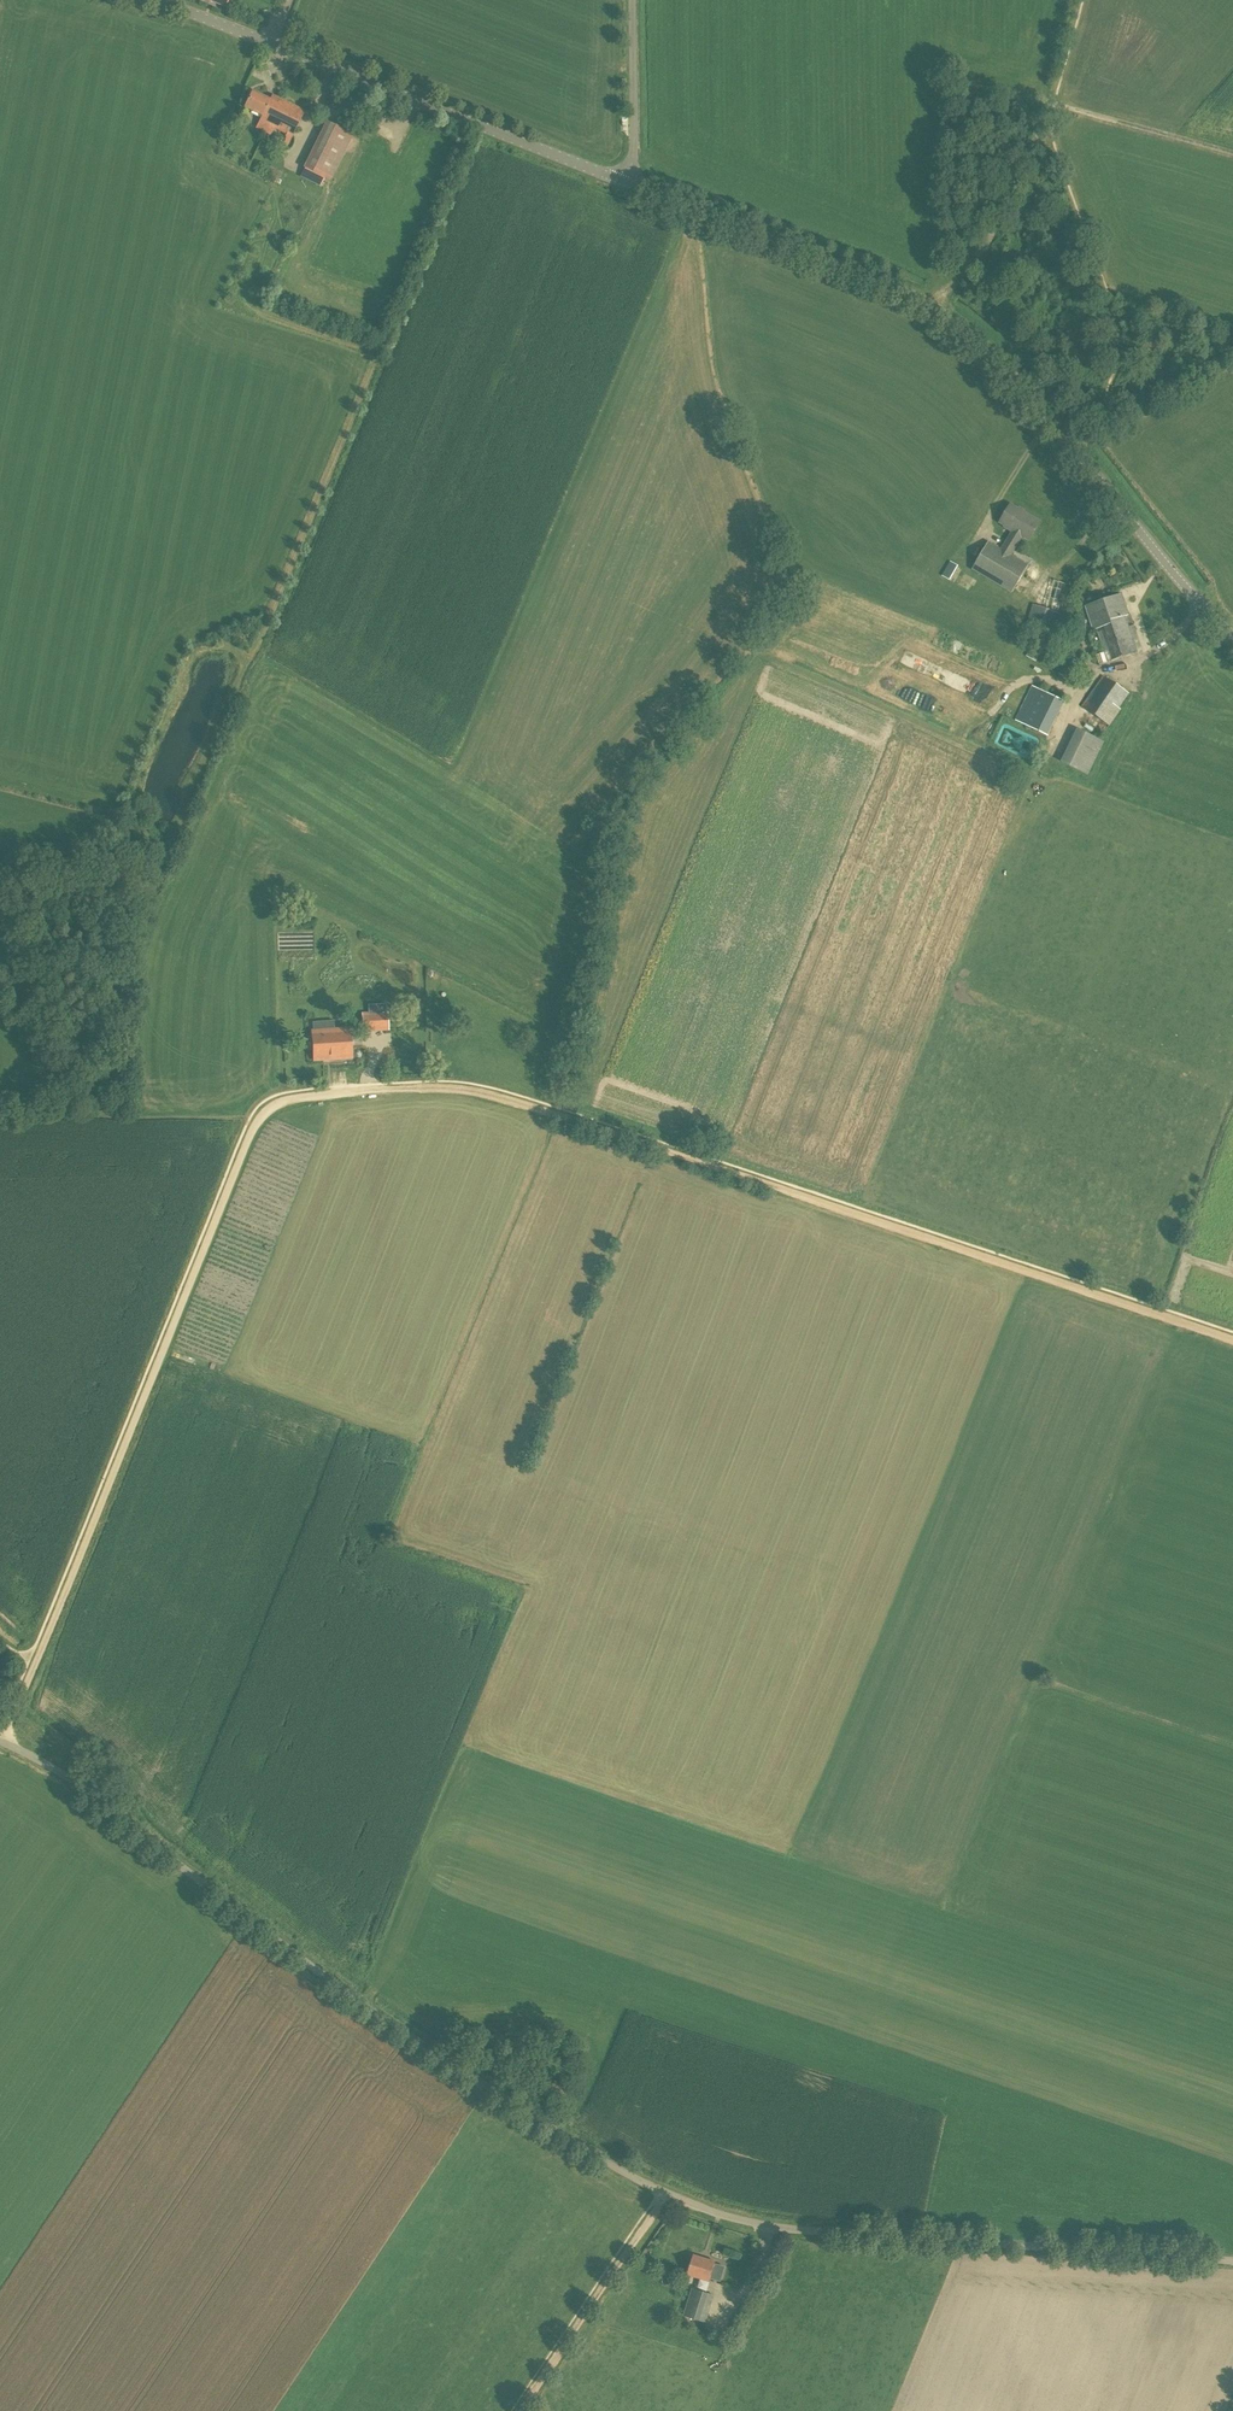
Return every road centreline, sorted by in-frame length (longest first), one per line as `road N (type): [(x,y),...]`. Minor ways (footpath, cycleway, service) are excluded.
road 1 (track): [(1232,1338),(502,1096),(438,1086),(343,1090)]
road 2 (unclassified): [(668,2195),(451,2063),(316,1969),(75,1780),(0,1743)]
road 3 (tertiary): [(1232,634),(1208,614),(1033,396),(966,329),(906,292),(632,182)]
road 4 (track): [(0,1734),(256,1120),(281,1098),(343,1090)]
road 5 (unclassified): [(1232,2262),(816,2233),(719,2215),(668,2195)]
road 6 (tertiary): [(632,182),(150,0)]
road 7 (unclassified): [(516,2410),(668,2195)]
road 8 (unclassified): [(632,182),(628,0)]

